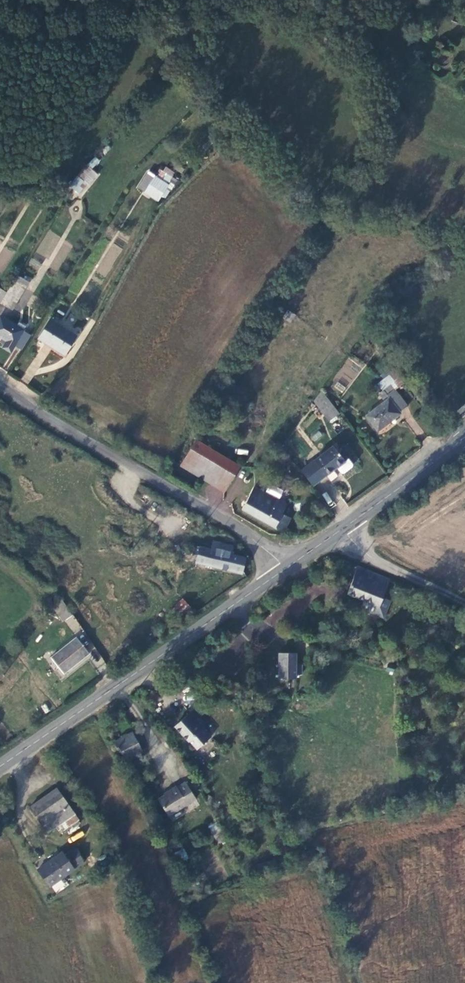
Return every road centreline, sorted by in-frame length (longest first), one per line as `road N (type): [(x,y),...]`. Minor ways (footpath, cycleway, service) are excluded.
road 1 (secondary): [(286,568),(0,766)]
road 2 (residential): [(0,384),(250,535),(286,568)]
road 3 (secondary): [(464,433),(342,530)]
road 4 (unclassified): [(342,530),(379,563),(464,604)]

